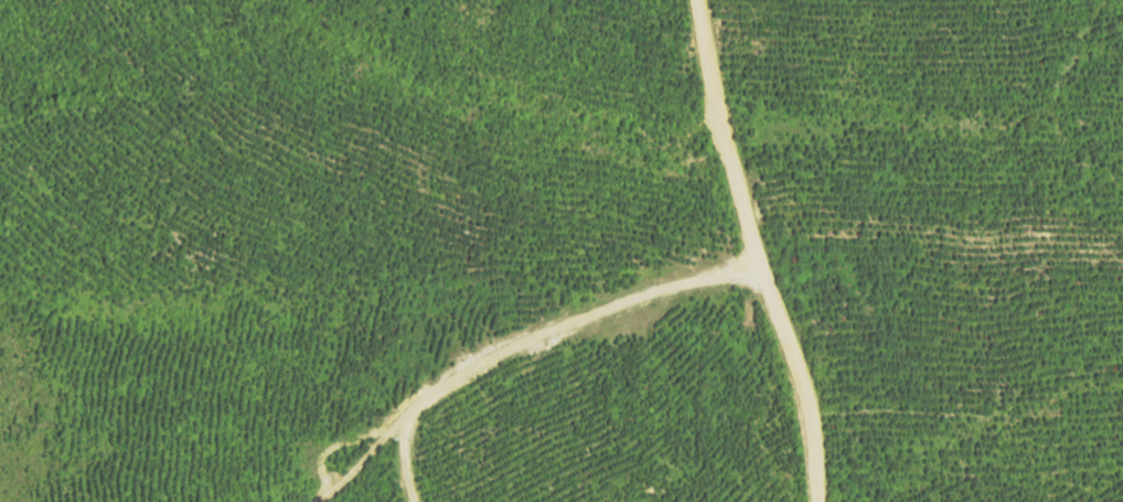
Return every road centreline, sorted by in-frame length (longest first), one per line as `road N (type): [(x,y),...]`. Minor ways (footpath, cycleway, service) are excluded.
road 1 (residential): [(814,501),(693,0)]

